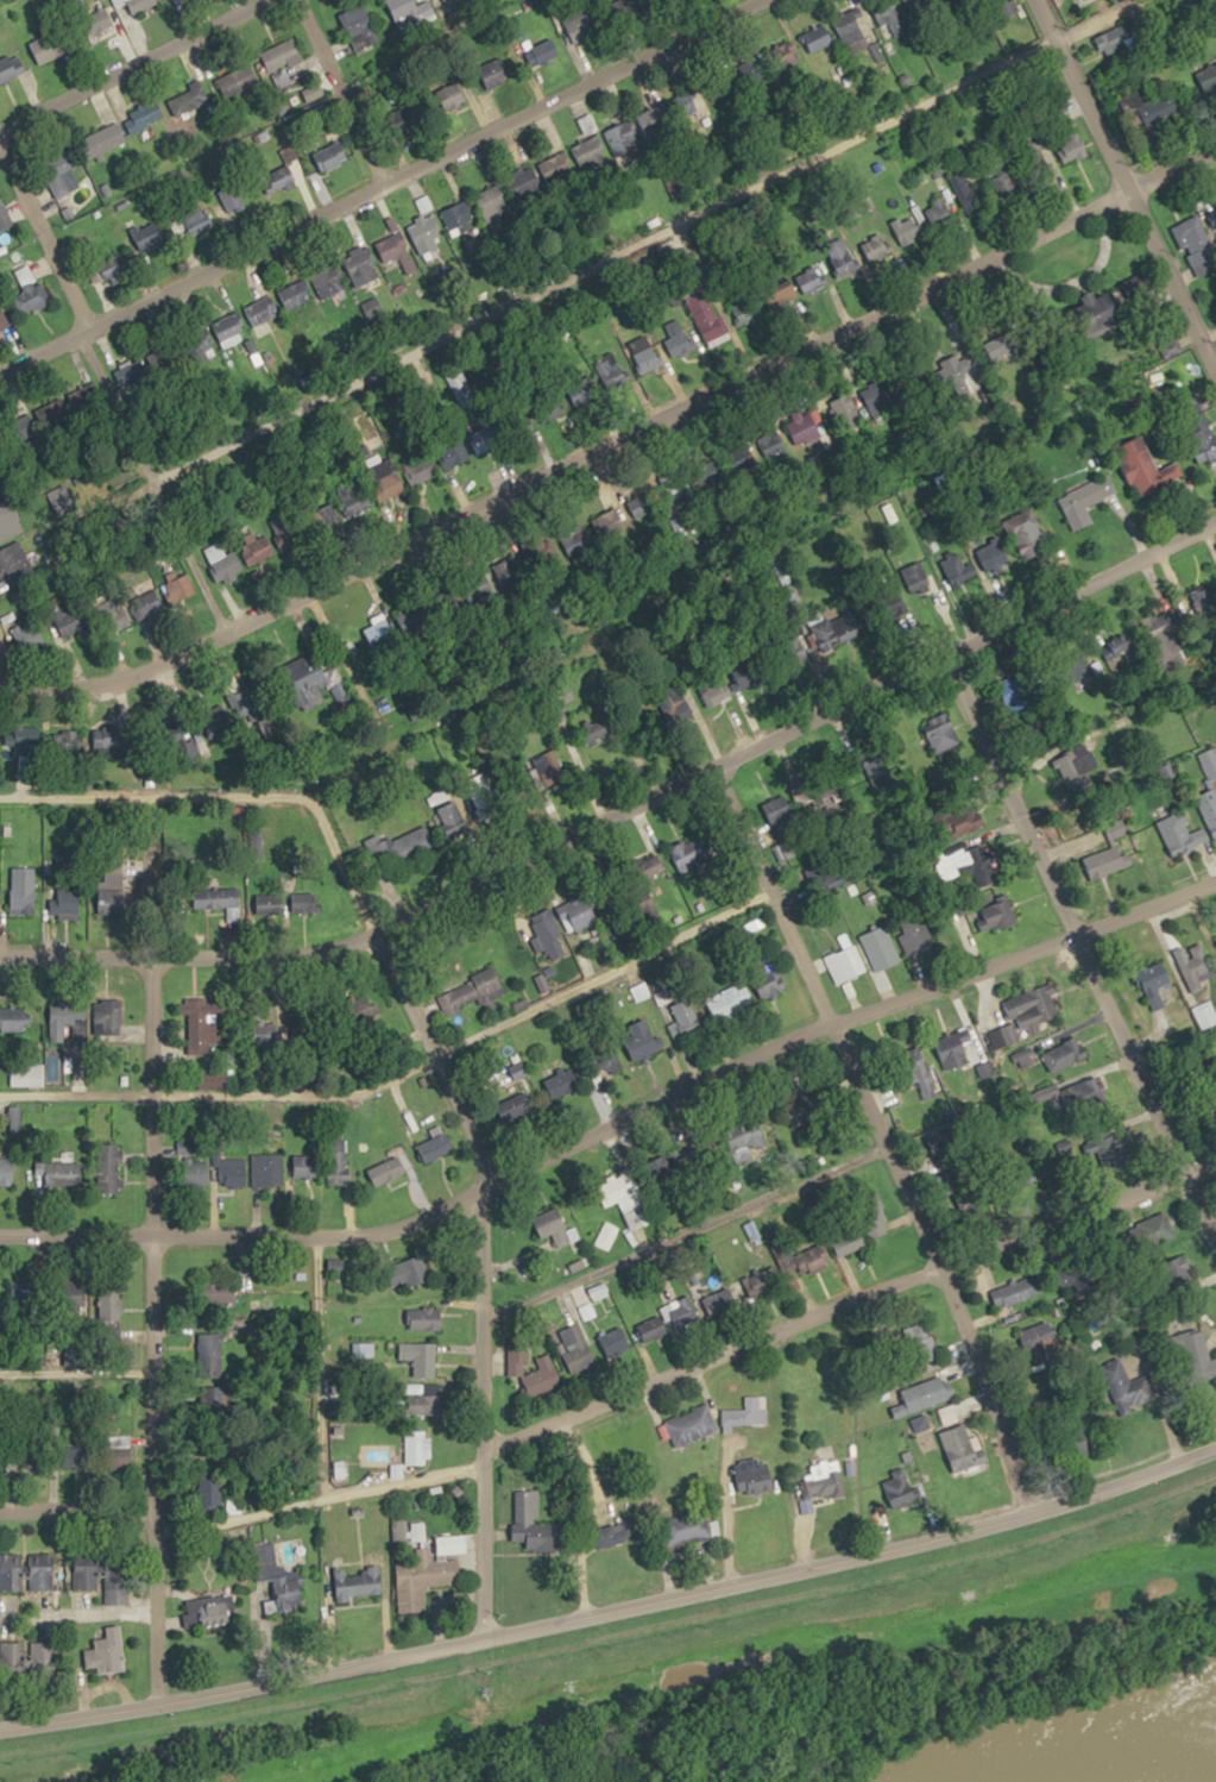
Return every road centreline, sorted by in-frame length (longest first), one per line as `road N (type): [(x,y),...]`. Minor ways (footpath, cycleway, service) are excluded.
road 1 (residential): [(0,670),(162,653),(1215,145)]
road 2 (residential): [(0,1238),(321,1240),(402,1218),(830,1030),(1215,880)]
road 3 (tertiary): [(0,1730),(481,1639),(839,1561),(1107,1487),(1215,1445)]
road 4 (residential): [(145,481),(1111,0)]
road 5 (residential): [(371,925),(1215,512)]
road 6 (residential): [(157,1703),(151,789)]
road 7 (residential): [(744,0),(0,366)]
road 8 (residential): [(1031,1507),(945,1267),(830,1030),(714,757)]
road 9 (residential): [(481,1436),(1215,1162)]
road 10 (residential): [(1215,1233),(940,647)]
road 11 (residential): [(481,1639),(486,1184),(426,1047)]
road 12 (residential): [(218,628),(0,170)]
road 13 (residential): [(0,1092),(300,1092),(353,1083),(426,1047)]
road 14 (tertiary): [(1215,351),(1045,0)]
road 15 (residential): [(770,890),(426,1047)]
road 16 (residential): [(0,955),(305,955),(371,925)]
road 17 (residential): [(156,1530),(480,1466)]
road 18 (residential): [(371,925),(344,857),(292,798),(259,788),(151,789)]
road 19 (residential): [(0,120),(245,0)]
road 20 (residential): [(382,178),(306,0)]
road 21 (residential): [(156,1504),(0,1509)]
road 22 (residential): [(0,1373),(155,1373)]
road 23 (residential): [(151,789),(0,793)]
road 24 (residential): [(426,1047),(371,925)]

